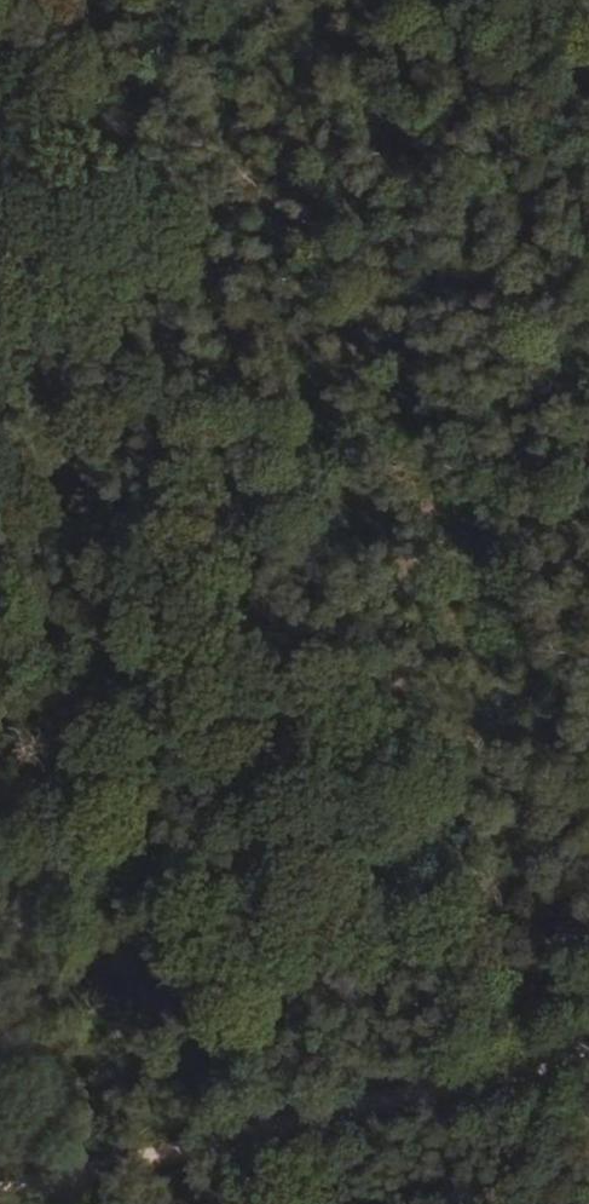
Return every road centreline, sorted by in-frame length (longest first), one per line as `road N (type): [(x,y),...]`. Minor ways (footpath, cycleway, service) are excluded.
road 1 (track): [(0,1192),(588,1053)]

